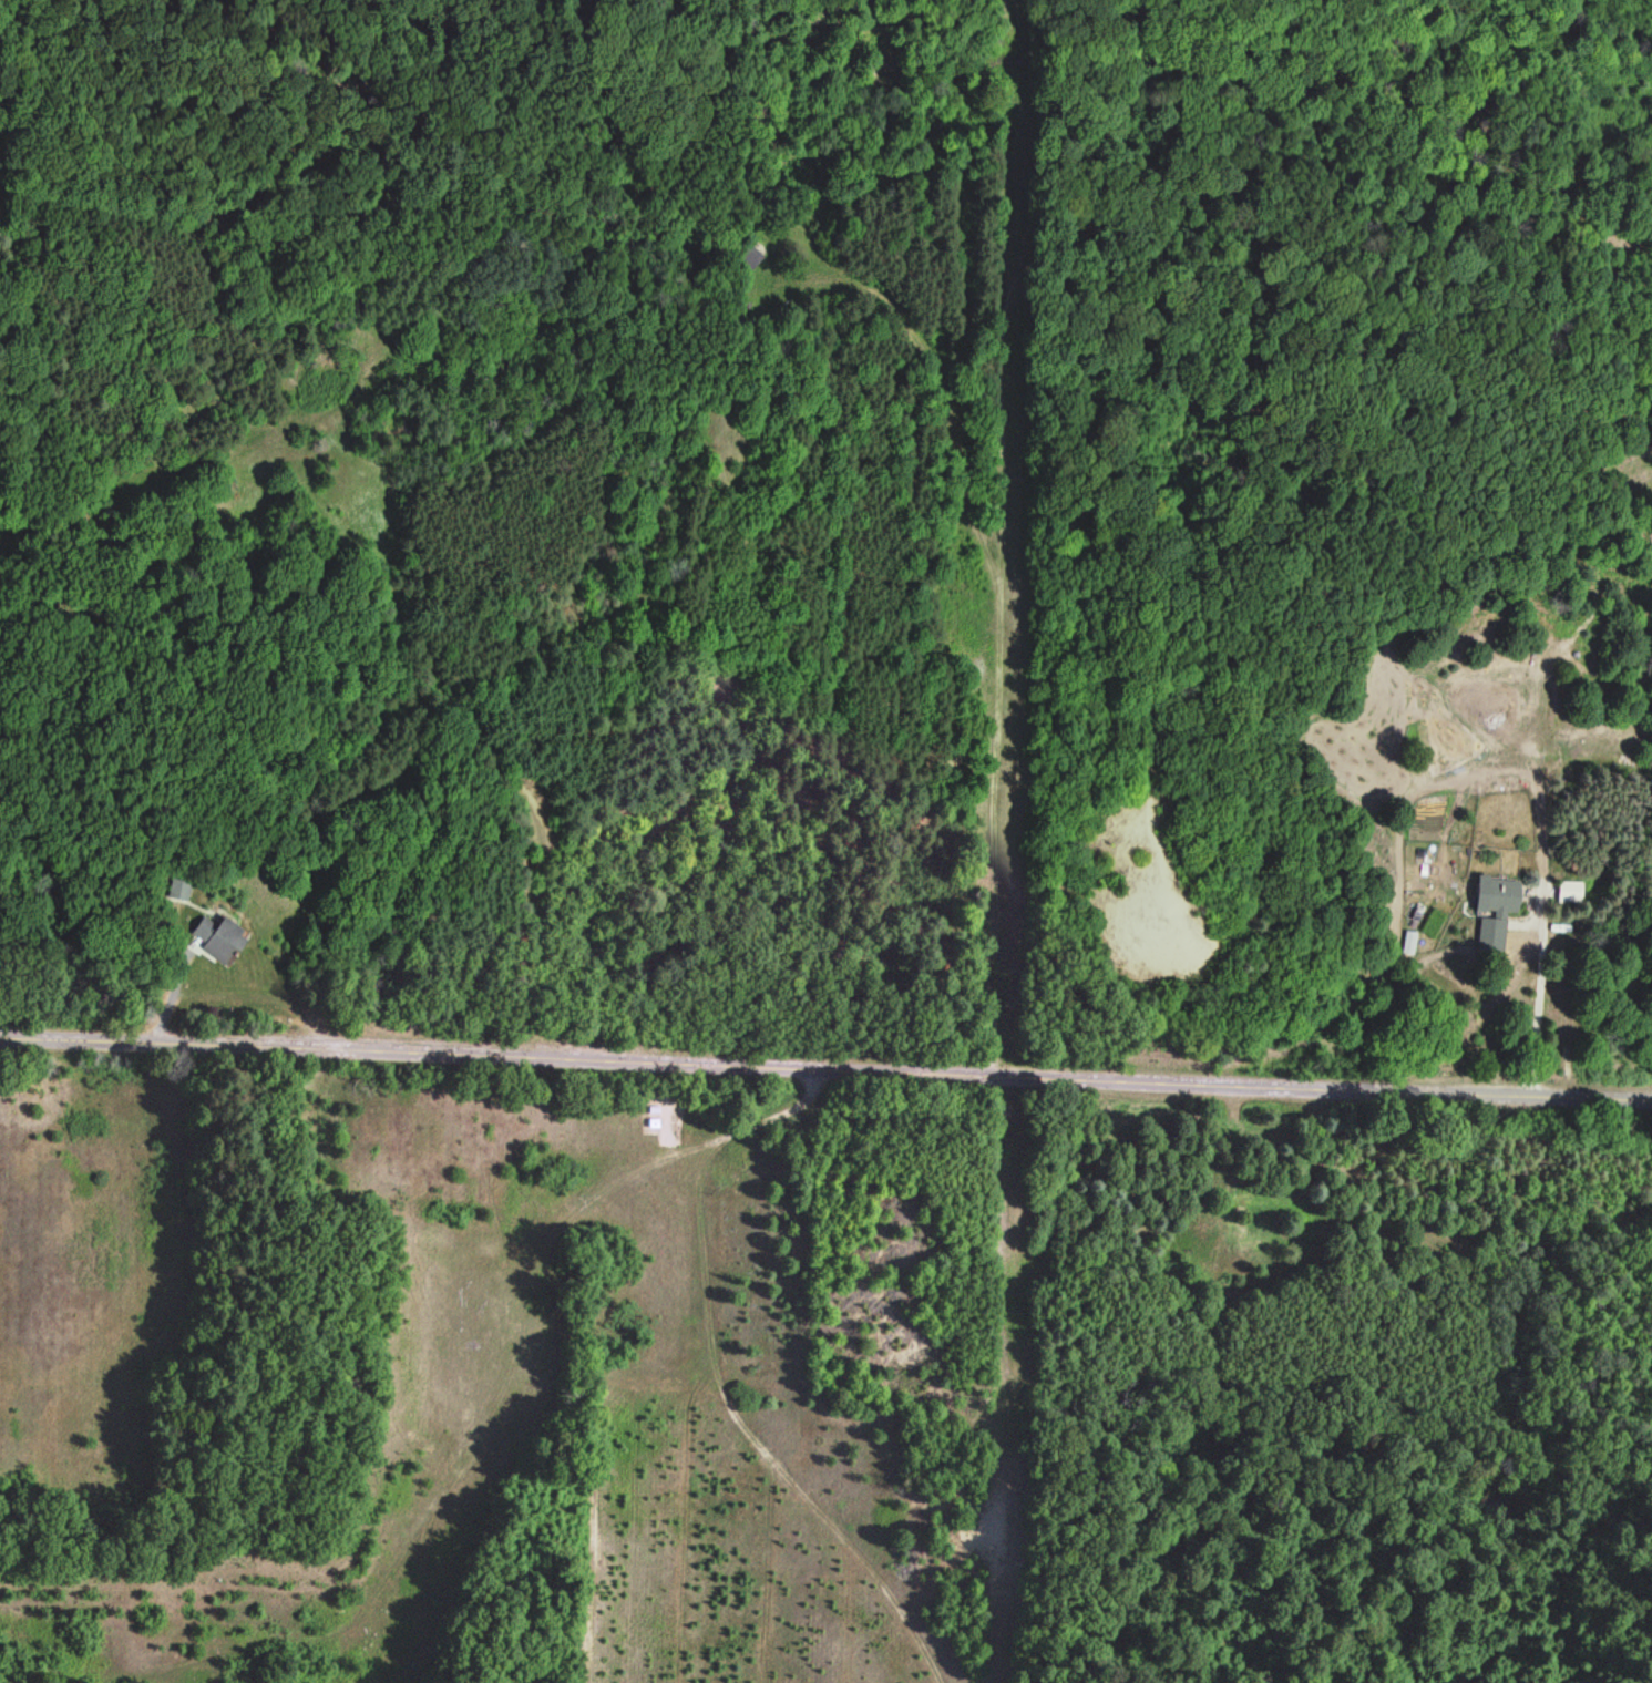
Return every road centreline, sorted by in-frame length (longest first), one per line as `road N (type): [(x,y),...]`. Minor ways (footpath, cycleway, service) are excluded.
road 1 (residential): [(1651,1103),(0,1039)]

